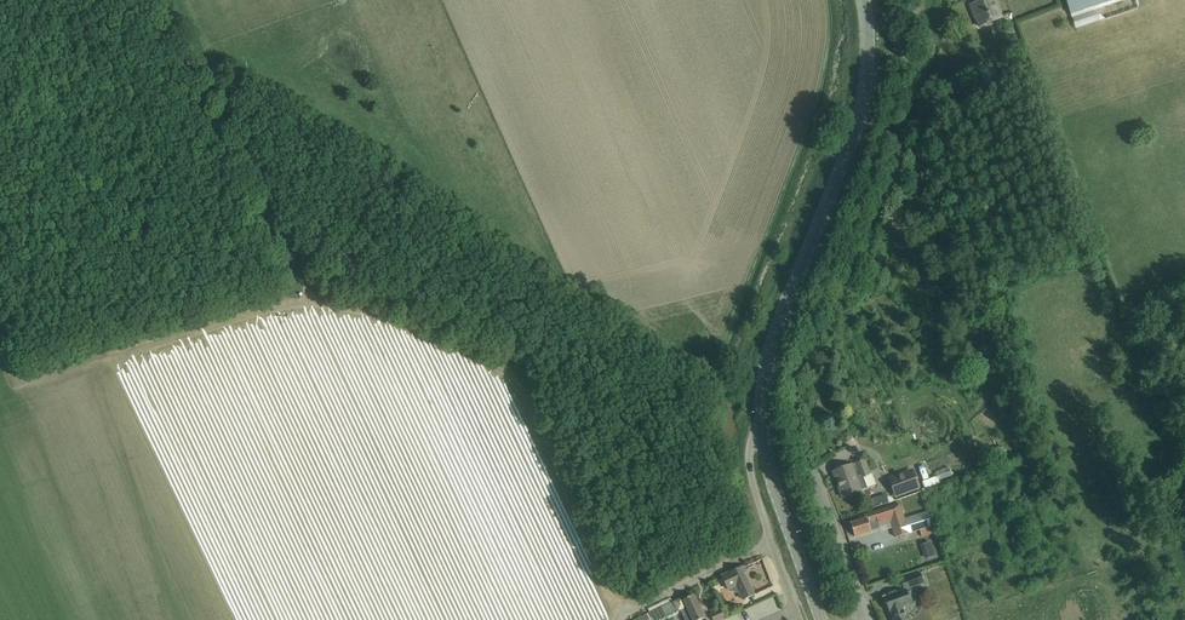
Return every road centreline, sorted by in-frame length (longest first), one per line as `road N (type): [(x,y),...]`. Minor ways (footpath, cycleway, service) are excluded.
road 1 (tertiary): [(863,0),(862,106),(776,330),(764,435)]
road 2 (residential): [(800,619),(750,474),(751,449),(764,435)]
road 3 (tertiary): [(764,435),(821,619)]

